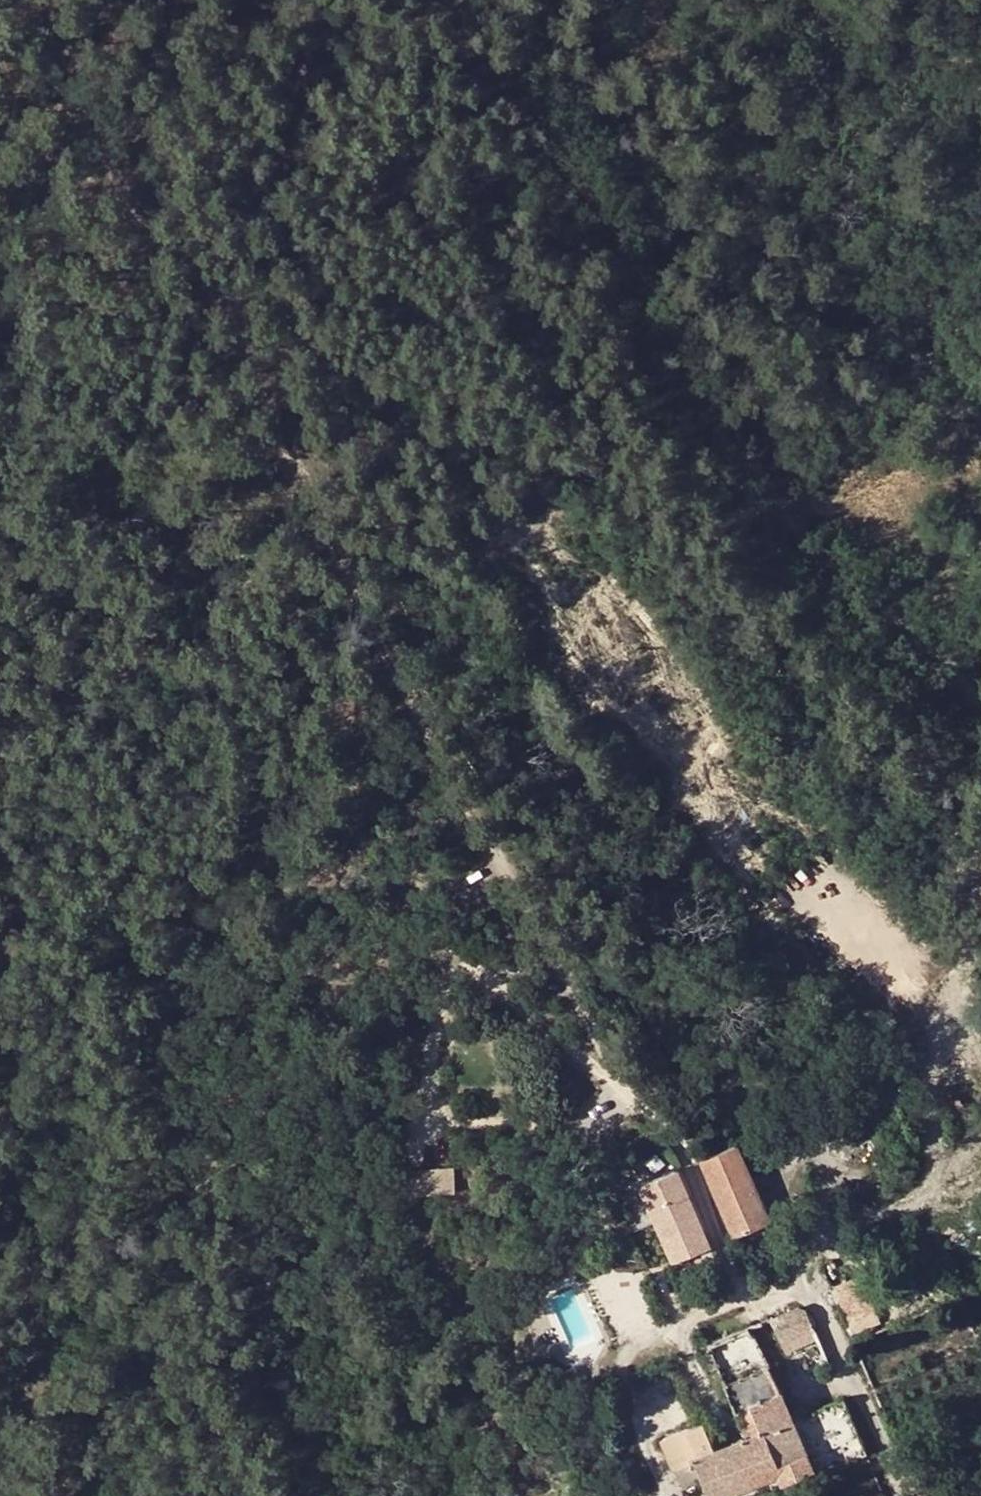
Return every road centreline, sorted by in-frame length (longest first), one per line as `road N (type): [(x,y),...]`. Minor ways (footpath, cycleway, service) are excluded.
road 1 (track): [(530,0),(544,52),(792,481),(980,711)]
road 2 (track): [(919,1495),(804,1283),(801,1246),(845,1133)]
road 3 (track): [(801,1246),(906,1200),(980,1139)]

